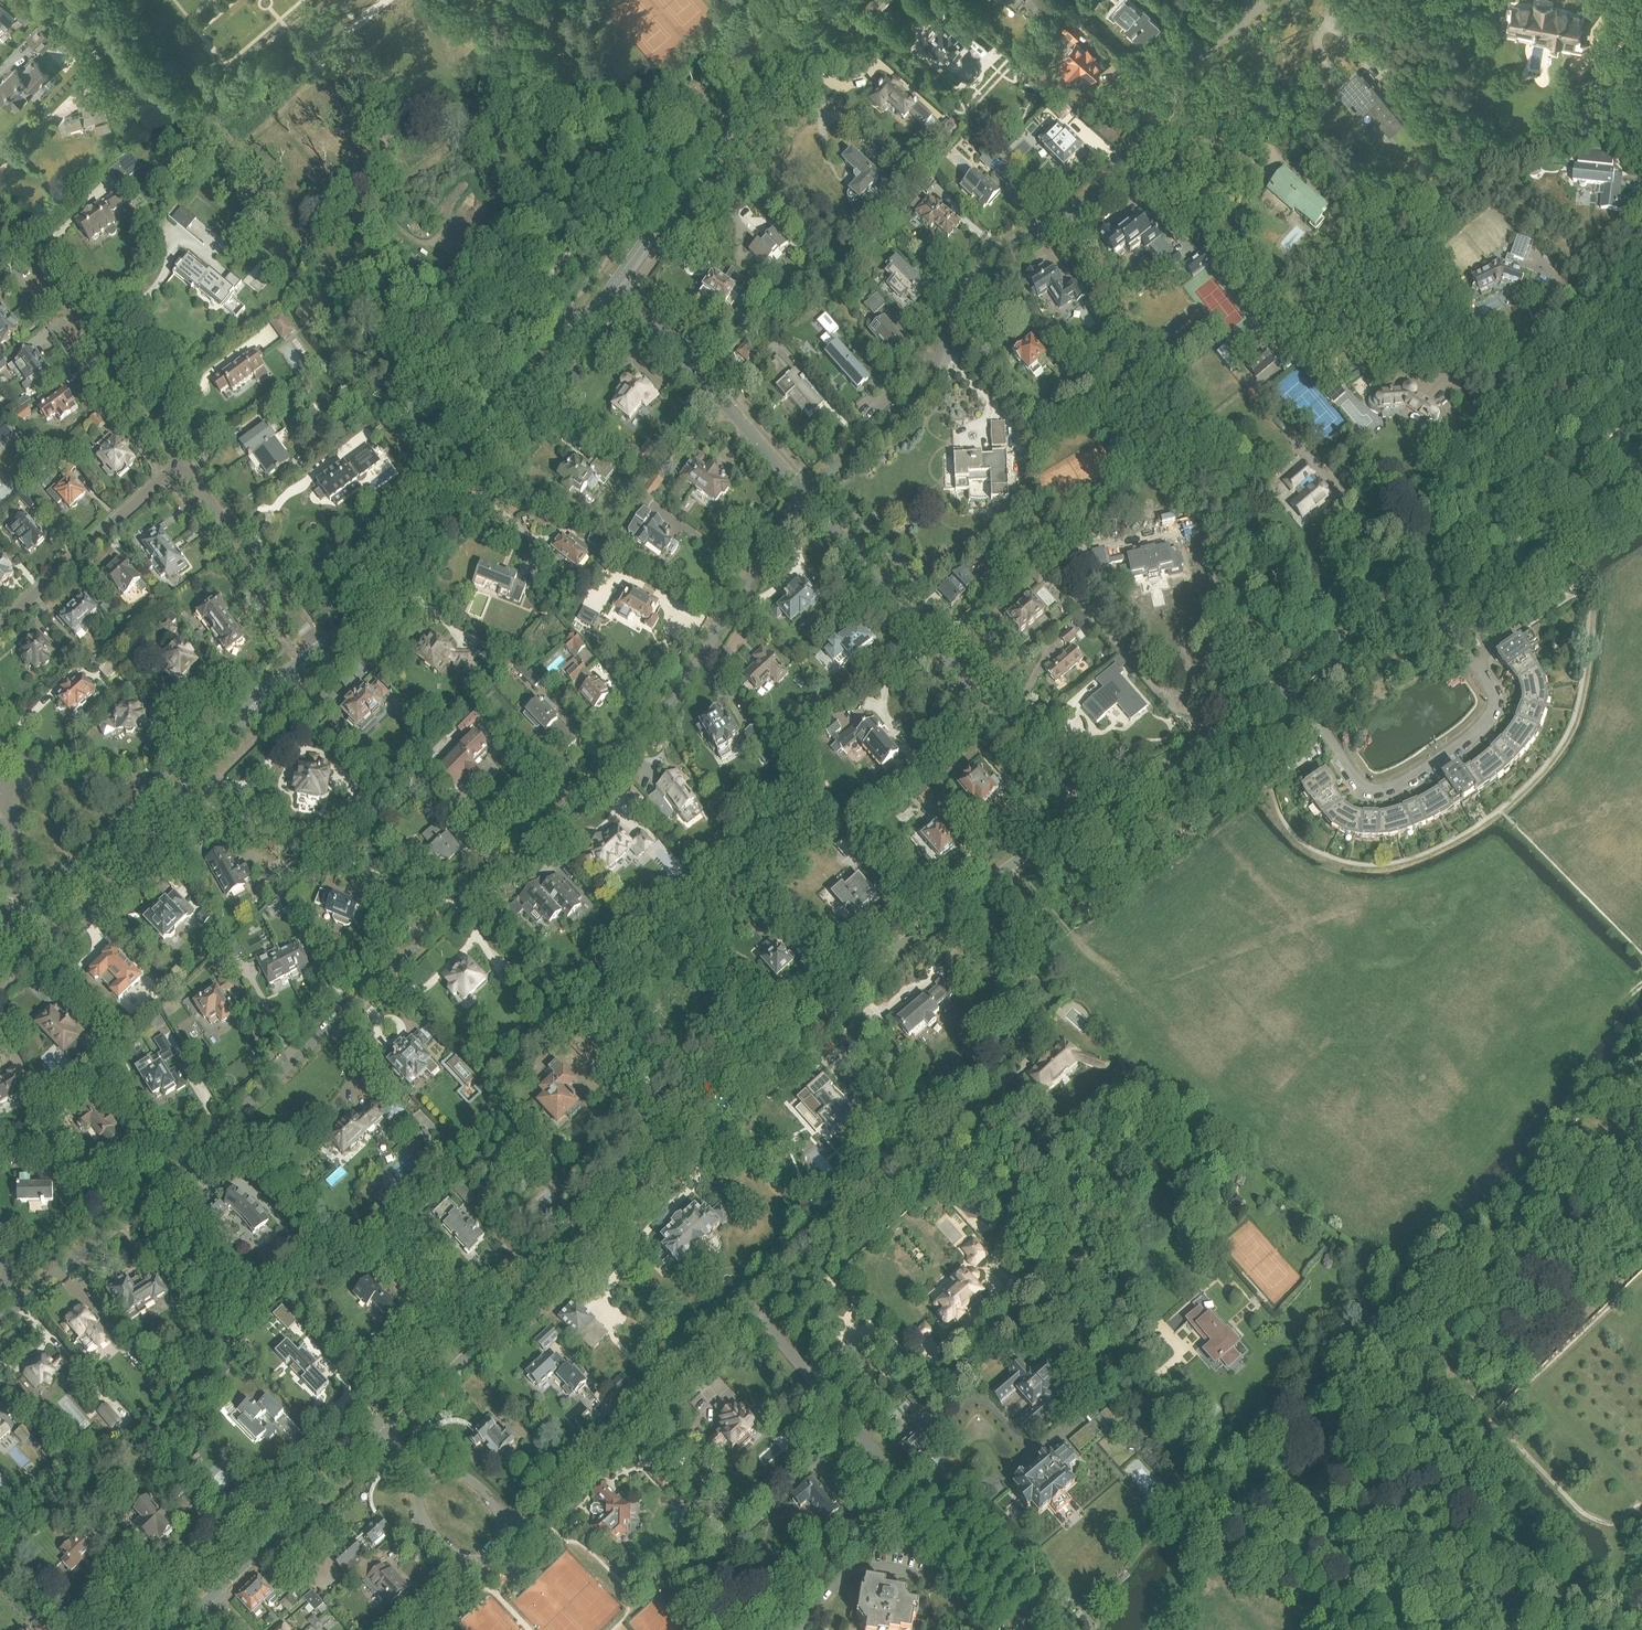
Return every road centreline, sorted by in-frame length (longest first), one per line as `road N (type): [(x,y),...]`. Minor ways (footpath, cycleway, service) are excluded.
road 1 (residential): [(0,1322),(230,1122),(666,711),(802,493)]
road 2 (residential): [(212,1595),(504,1318),(721,1090),(821,1002)]
road 3 (residential): [(802,493),(862,451),(925,389),(957,306),(995,254),(1092,196),(1201,58),(1269,0)]
road 4 (residential): [(1084,815),(802,493)]
road 5 (residential): [(1025,1629),(755,1313)]
road 6 (tertiary): [(859,0),(688,187),(615,283)]
road 7 (tertiary): [(615,283),(388,577)]
road 8 (residential): [(821,1002),(1084,815)]
road 9 (residential): [(518,1530),(755,1313)]
road 10 (residential): [(0,214),(180,461)]
road 11 (residential): [(1423,574),(1641,396)]
road 12 (residential): [(802,493),(615,283)]
road 13 (residential): [(1478,670),(1495,705),(1488,719),(1385,789),(1359,784),(1316,726)]
road 14 (residential): [(1109,1337),(944,1143)]
road 15 (residential): [(755,1313),(944,1143)]
road 16 (residential): [(0,622),(180,461)]
road 17 (residential): [(1084,815),(1230,734),(1286,688)]
road 18 (residential): [(472,1570),(425,1524),(418,1499),(424,1474),(452,1470),(479,1485),(518,1530)]
road 19 (residential): [(180,461),(318,649)]
road 20 (residential): [(981,1629),(938,1585),(868,1568),(847,1572),(801,1629)]
road 21 (tertiary): [(16,947),(175,791)]
road 22 (tertiary): [(159,786),(6,936)]
road 23 (tertiary): [(318,649),(159,786)]
road 24 (tertiary): [(175,791),(325,658)]
road 25 (residential): [(944,1143),(821,1002)]
road 26 (residential): [(1286,688),(1423,574)]
road 27 (residential): [(6,799),(14,845),(6,936)]
road 28 (residential): [(159,786),(36,767)]

